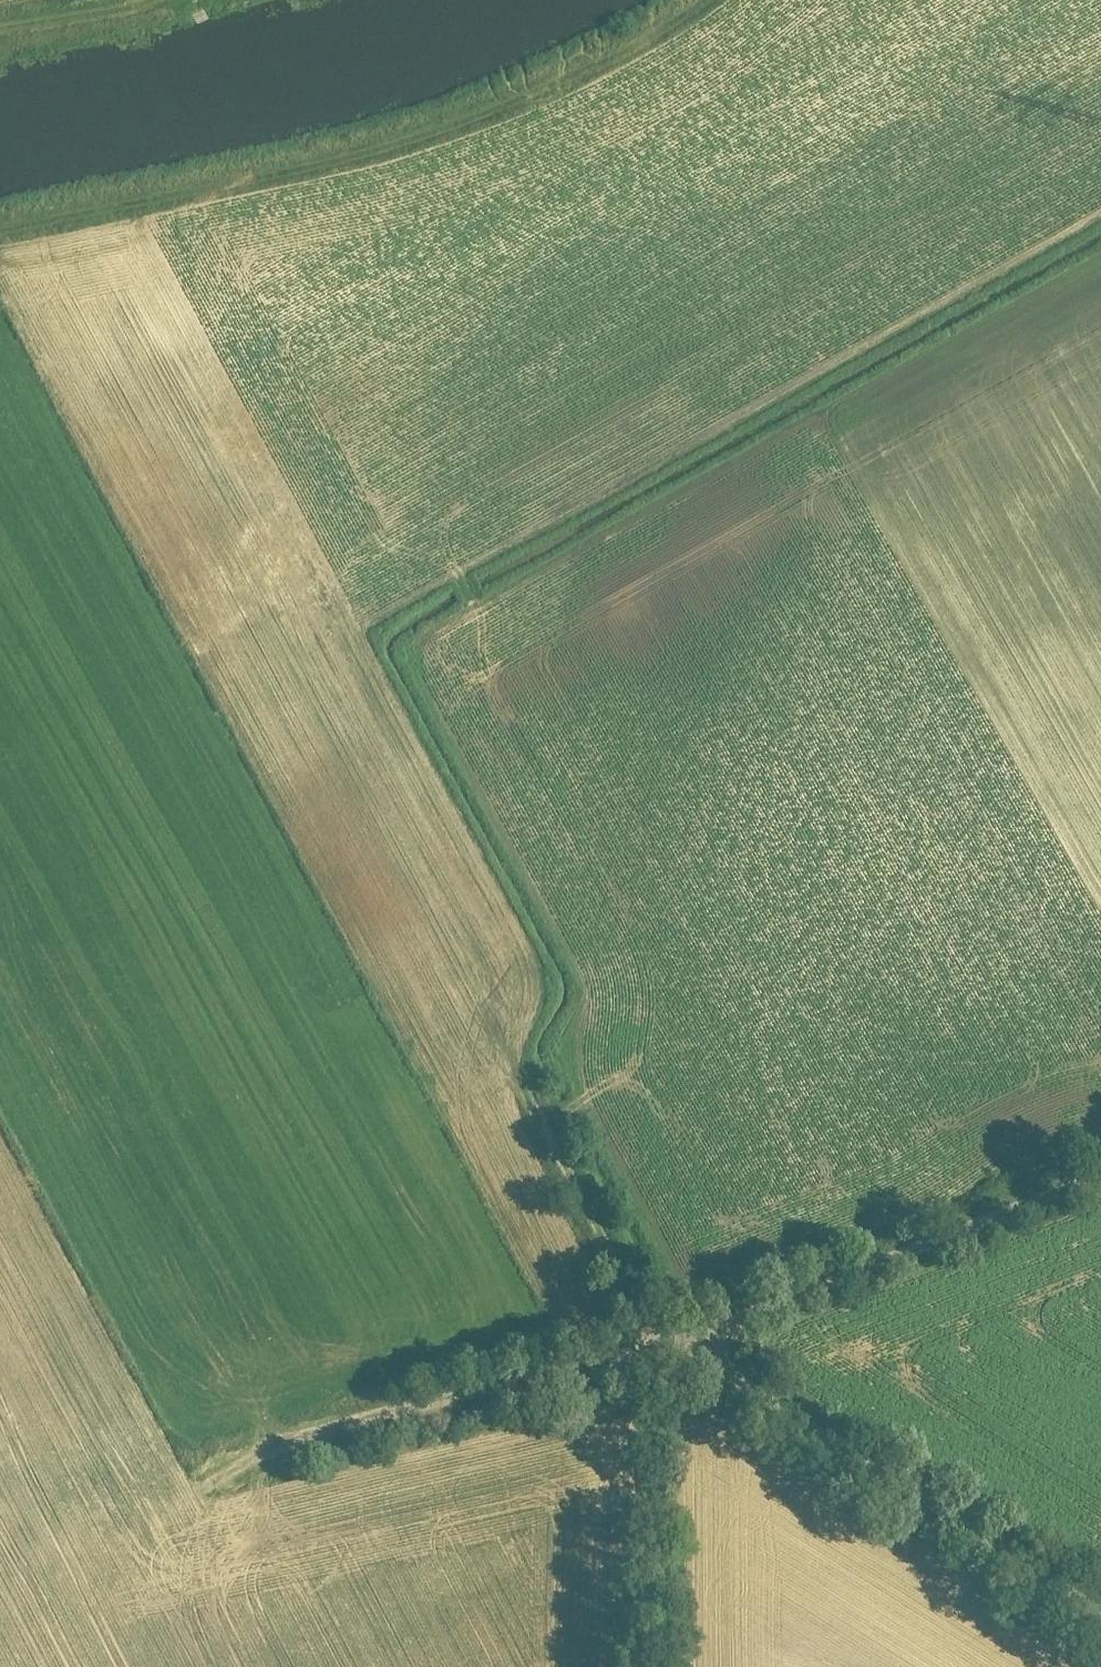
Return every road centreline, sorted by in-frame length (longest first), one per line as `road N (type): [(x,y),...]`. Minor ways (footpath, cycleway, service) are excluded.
road 1 (residential): [(1100,1604),(702,1344),(774,1296),(1100,1168)]
road 2 (track): [(0,32),(154,0)]

